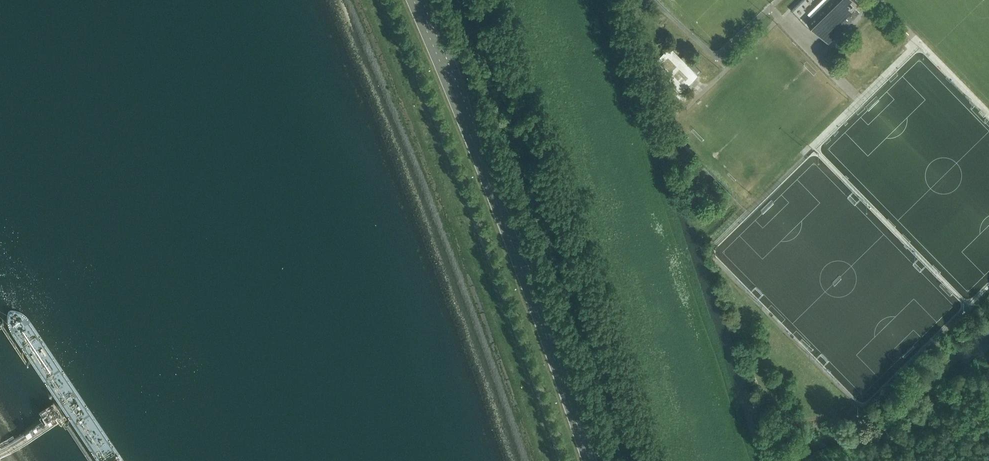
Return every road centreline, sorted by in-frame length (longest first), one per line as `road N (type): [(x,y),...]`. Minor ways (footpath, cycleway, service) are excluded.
road 1 (secondary): [(590,460),(413,0)]

